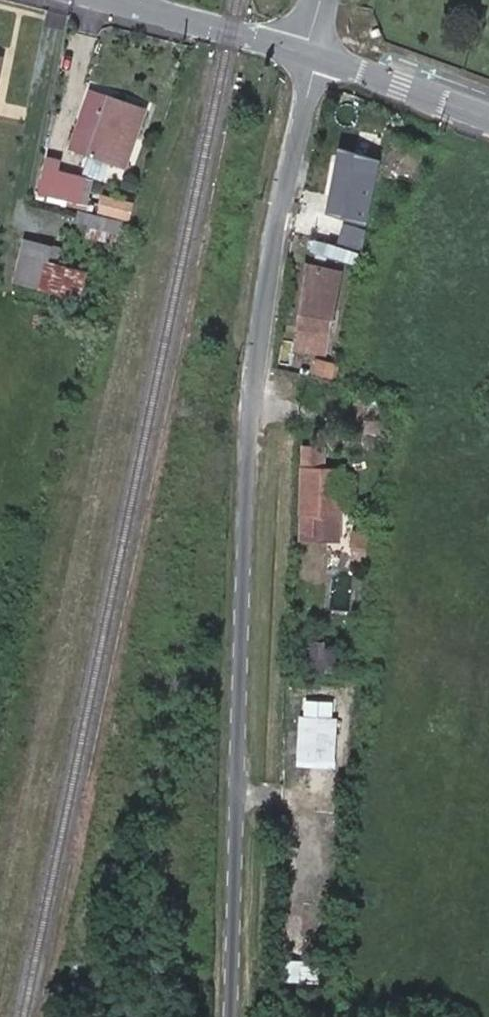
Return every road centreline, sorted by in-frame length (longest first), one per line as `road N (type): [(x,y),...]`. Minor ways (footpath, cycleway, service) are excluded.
road 1 (residential): [(229,1016),(248,432),(279,215),(316,57)]
road 2 (residential): [(305,54),(116,0)]
road 3 (residential): [(488,117),(316,57)]

